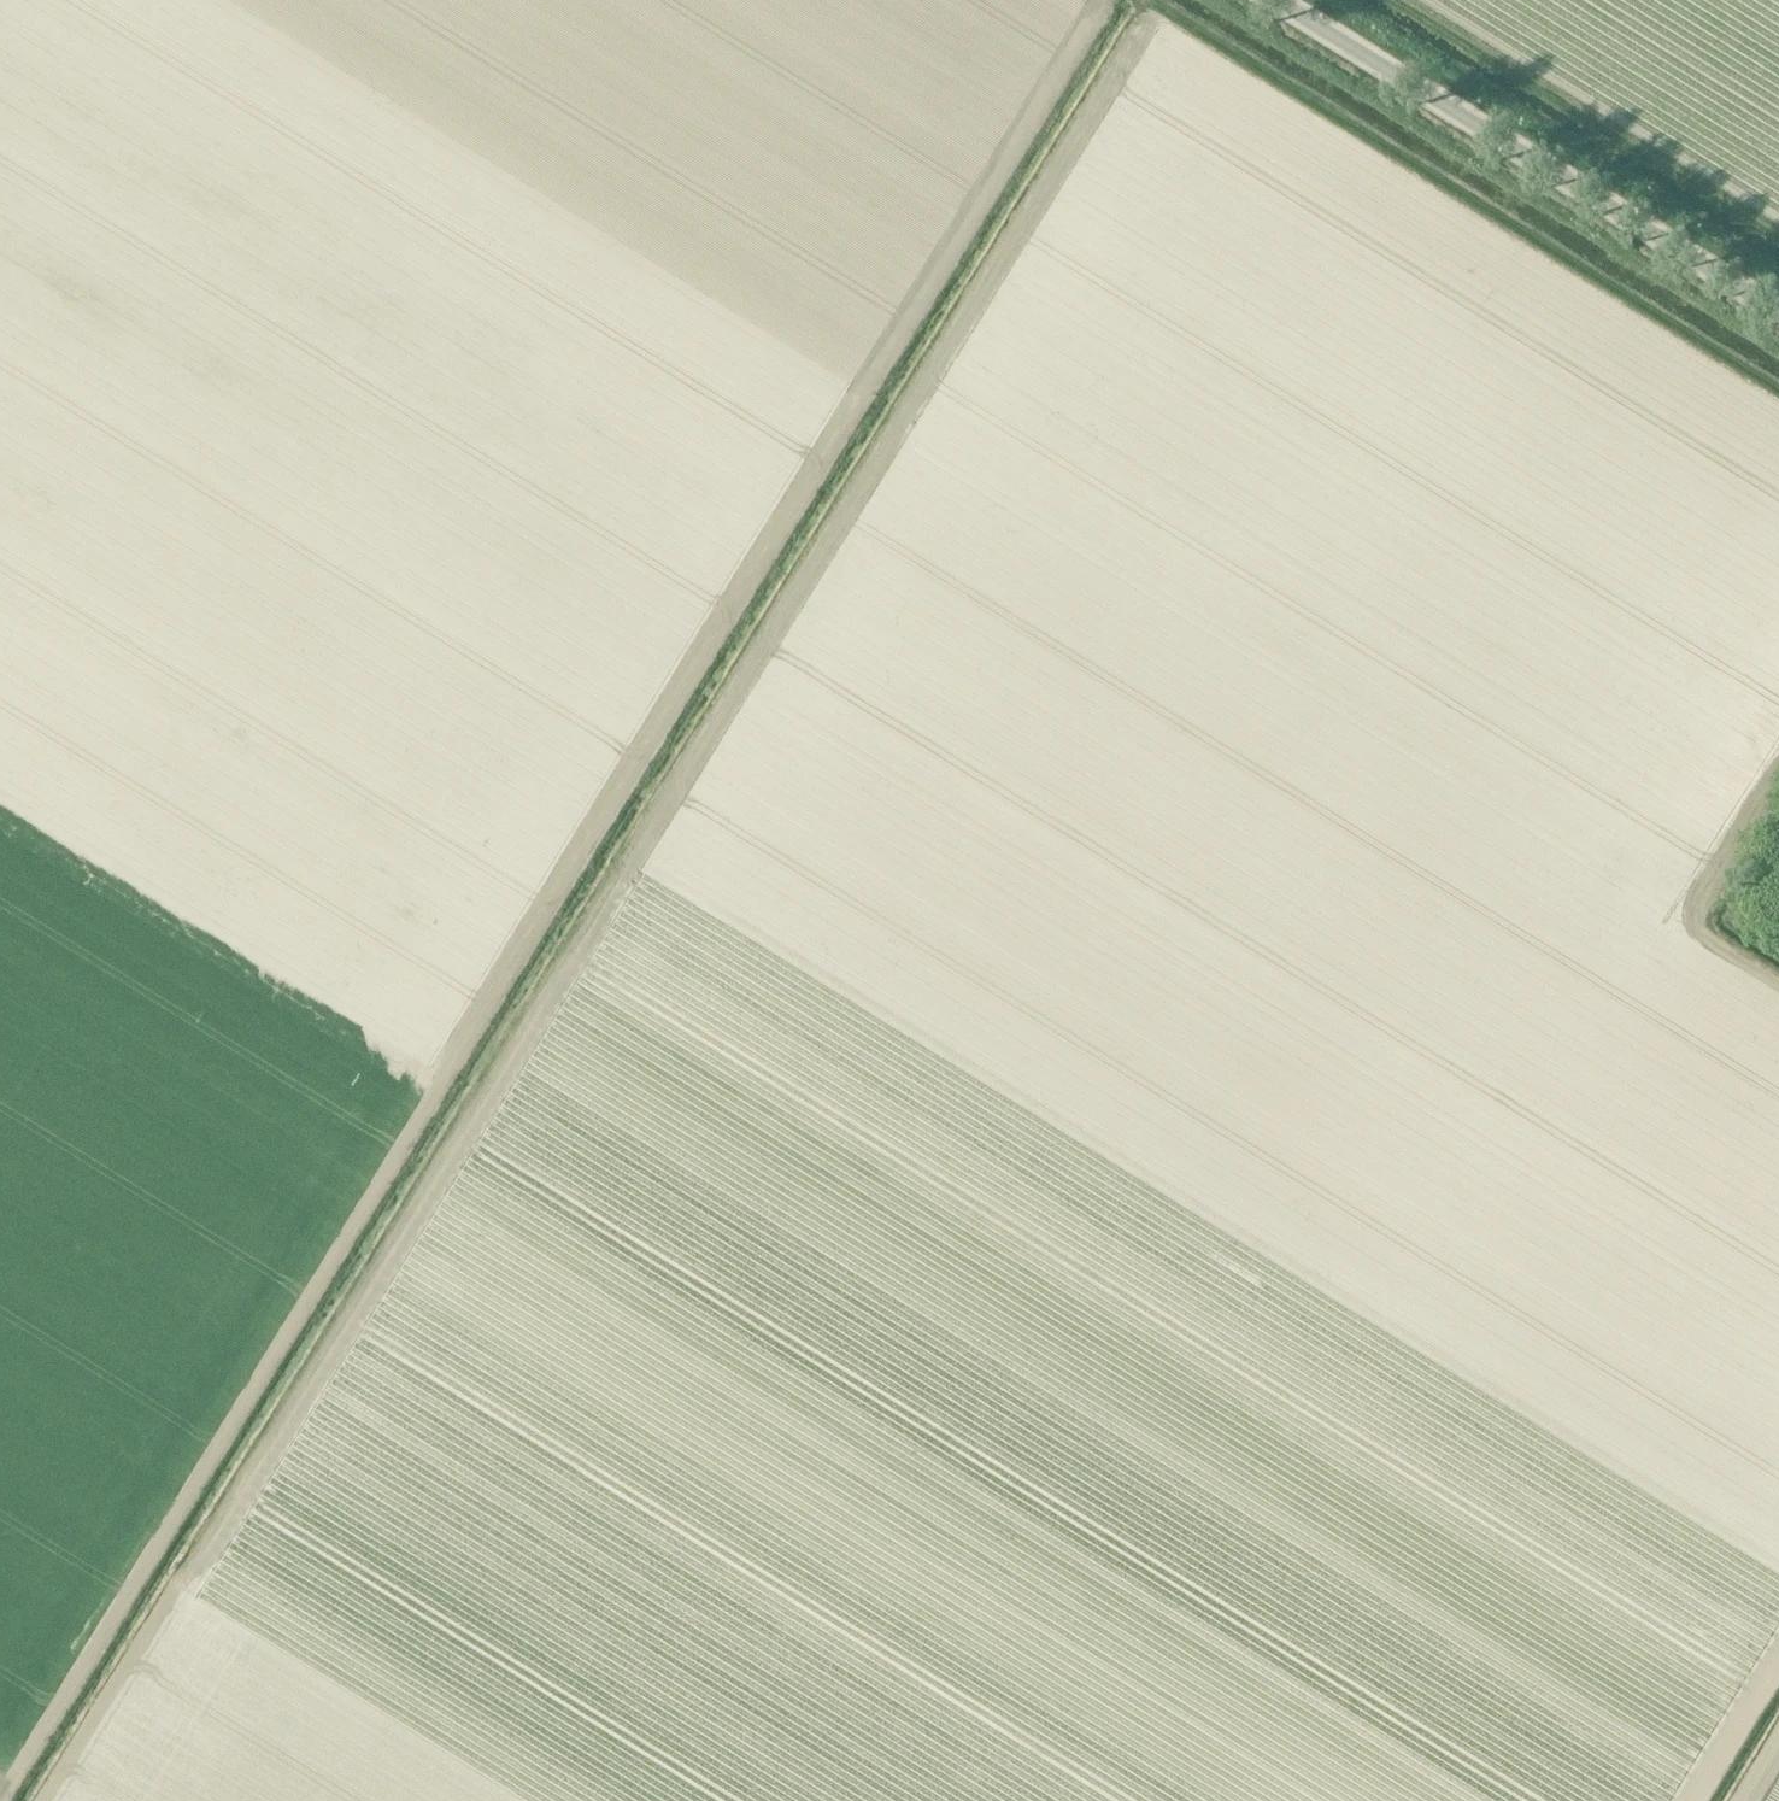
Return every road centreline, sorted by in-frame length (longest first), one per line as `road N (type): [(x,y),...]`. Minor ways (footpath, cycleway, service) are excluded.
road 1 (unclassified): [(1778,315),(1270,0)]

